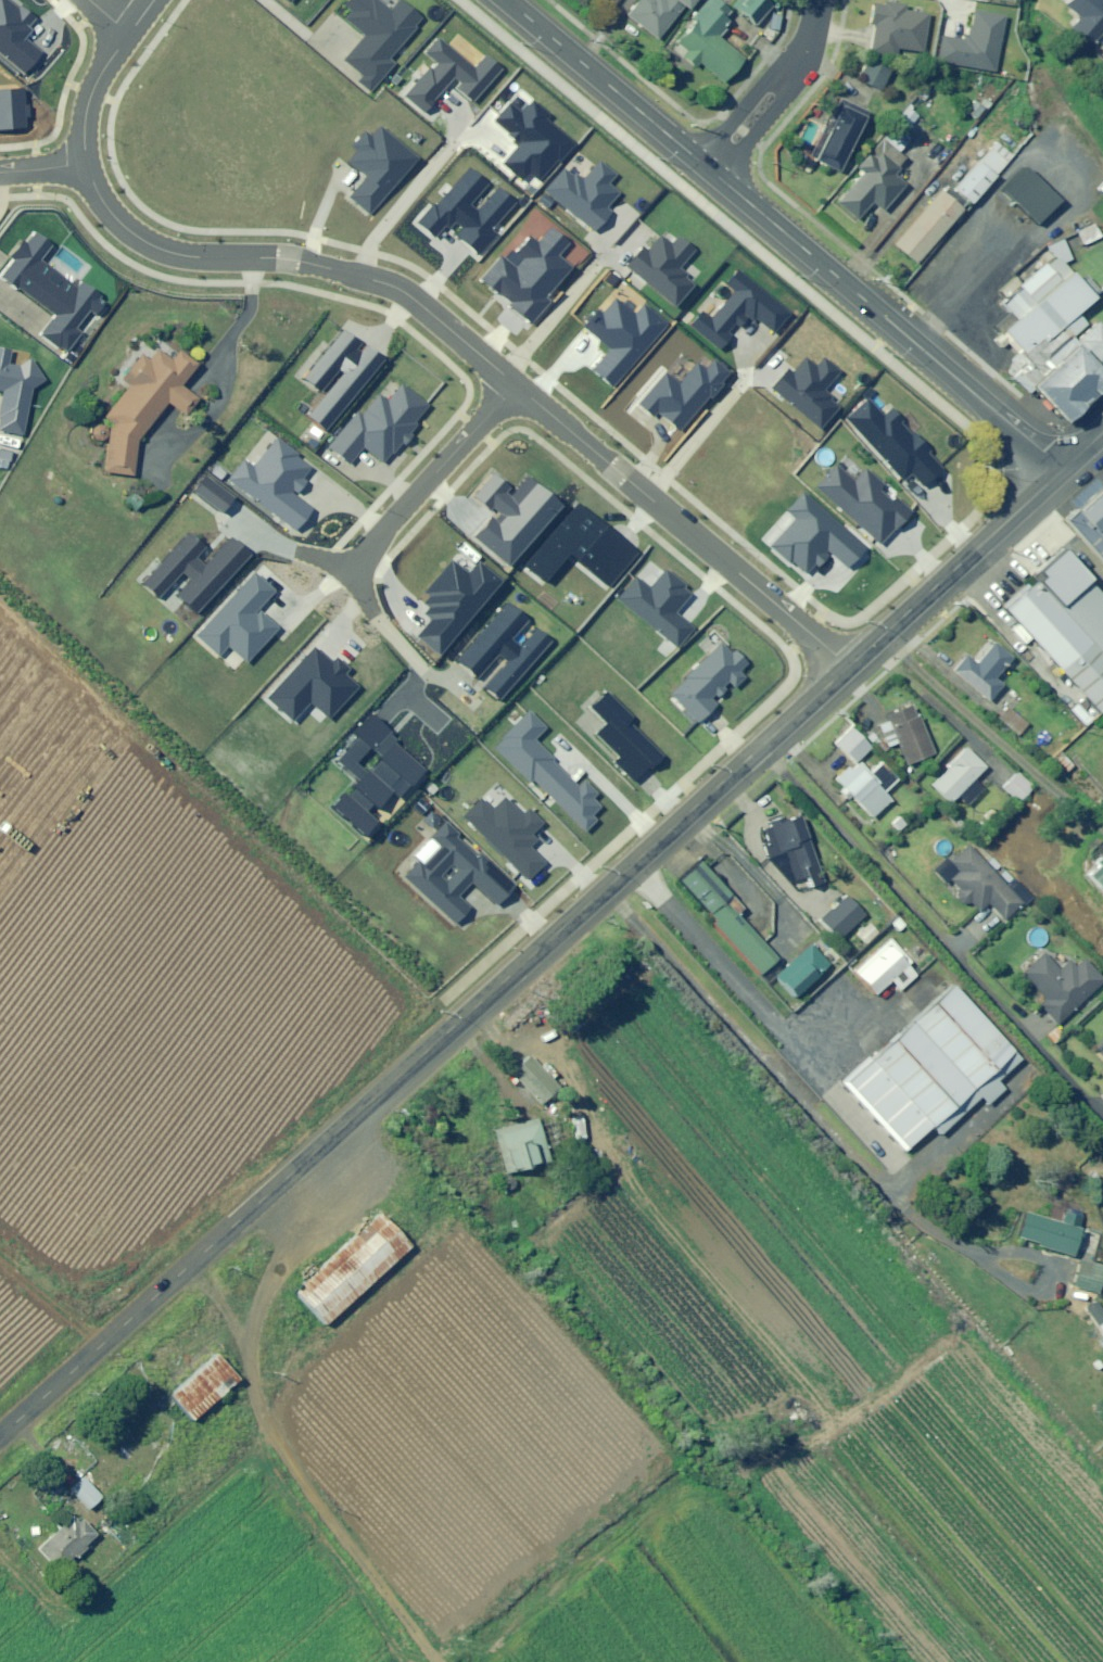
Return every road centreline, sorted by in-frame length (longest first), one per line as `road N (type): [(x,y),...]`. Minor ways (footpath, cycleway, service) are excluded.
road 1 (unclassified): [(849,667),(0,1437)]
road 2 (residential): [(516,386),(394,288),(287,260),(197,257),(147,242),(110,212),(85,161)]
road 3 (tertiary): [(1062,471),(710,169)]
road 4 (residential): [(849,667),(516,386)]
road 5 (unclassified): [(1062,471),(849,667)]
road 6 (tertiary): [(710,169),(508,0)]
road 7 (residential): [(516,386),(355,568)]
road 8 (residential): [(822,0),(795,69),(710,169)]
road 9 (residential): [(85,161),(93,86),(132,30)]

